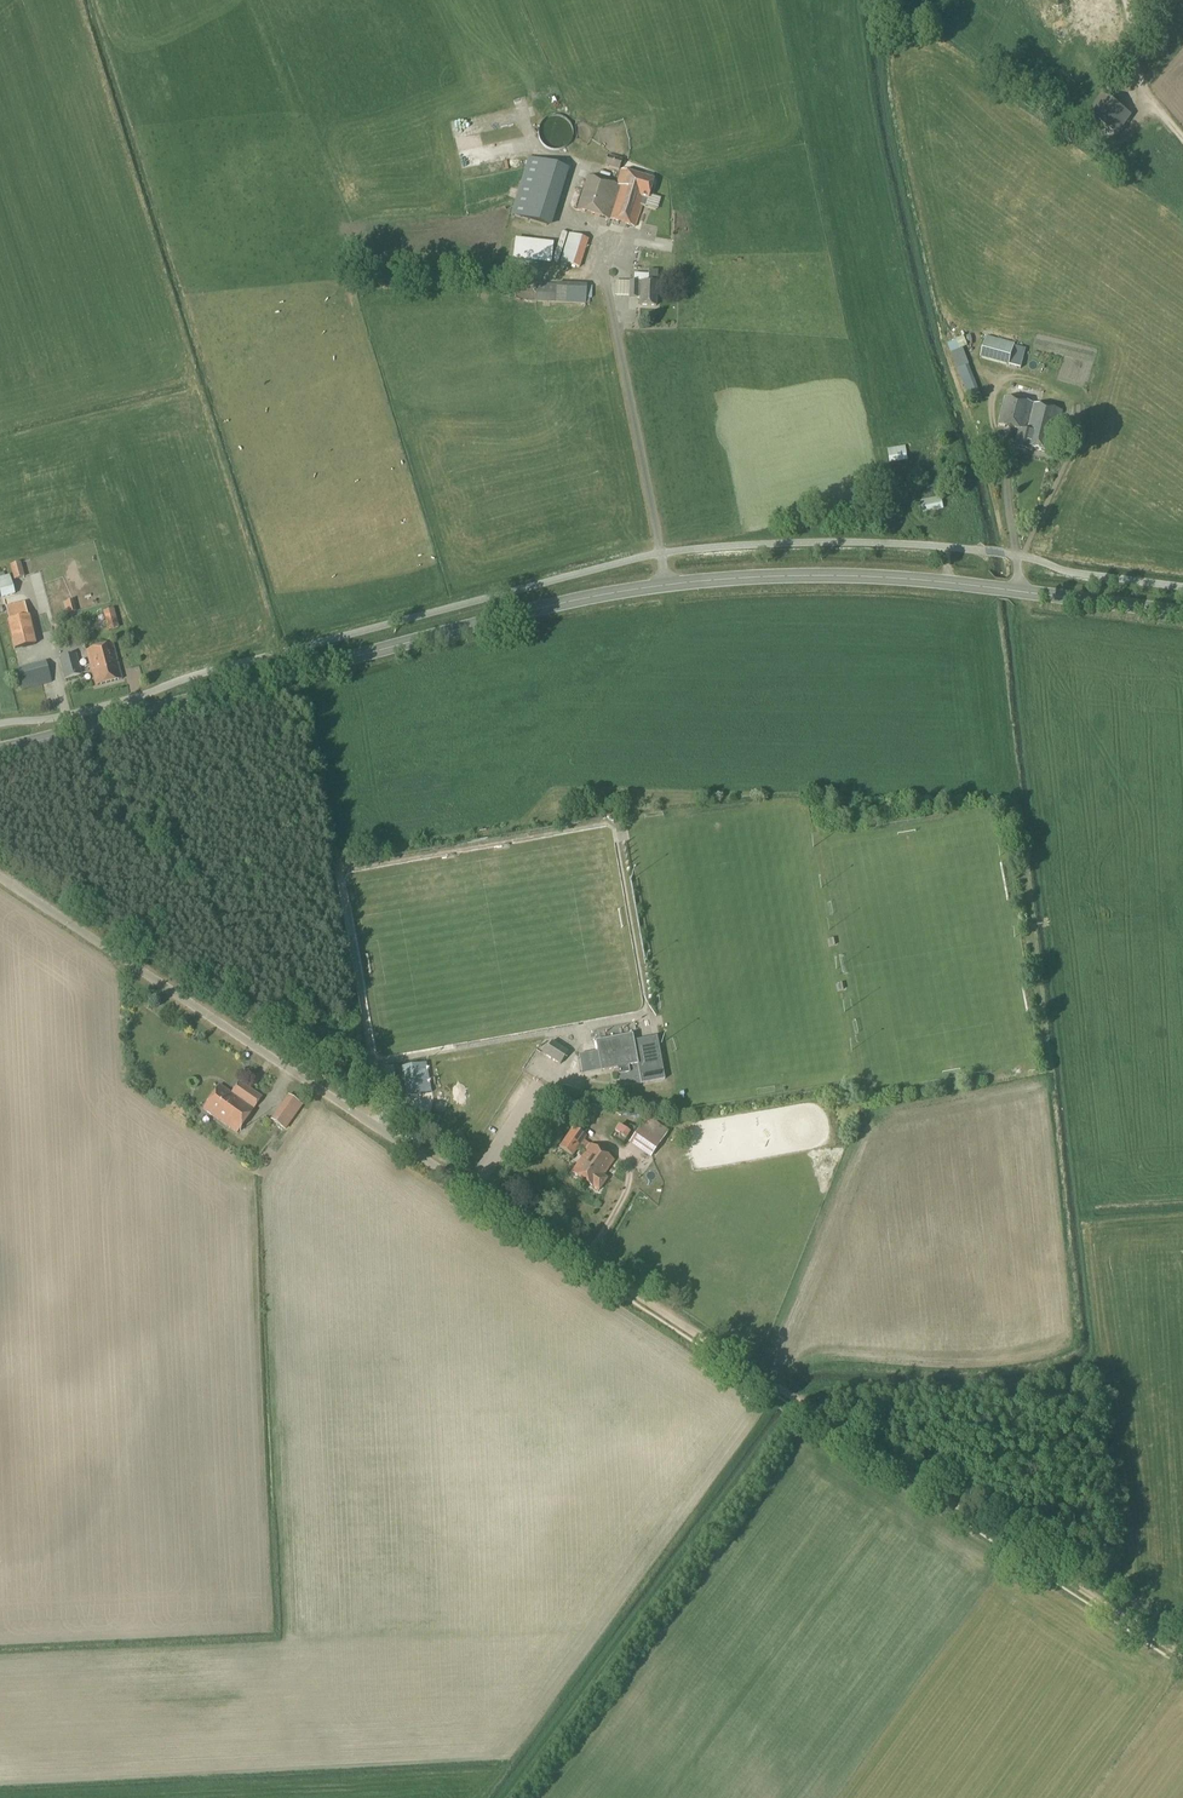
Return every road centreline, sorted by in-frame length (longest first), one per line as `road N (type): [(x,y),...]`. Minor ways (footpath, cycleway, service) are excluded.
road 1 (secondary): [(0,752),(572,602),(667,585),(889,578),(1182,613)]
road 2 (track): [(584,1261),(1182,1655)]
road 3 (unclassified): [(584,1261),(0,876)]

